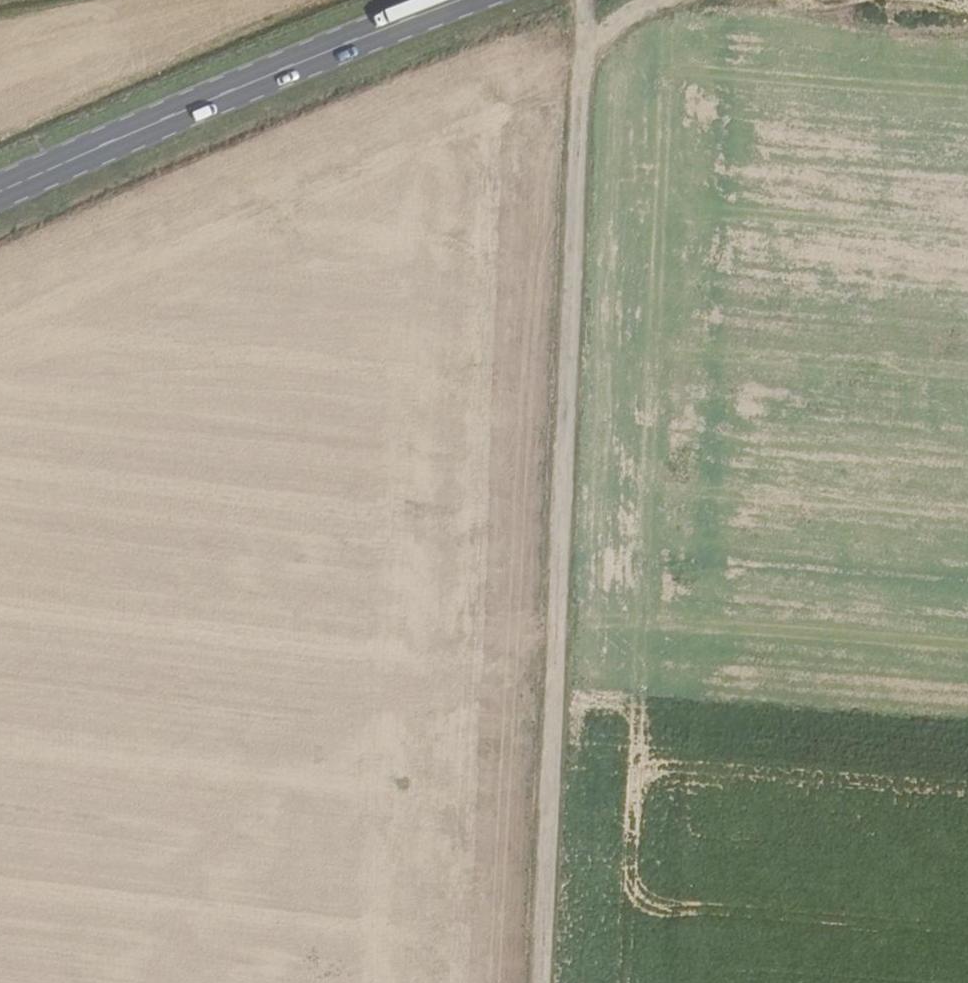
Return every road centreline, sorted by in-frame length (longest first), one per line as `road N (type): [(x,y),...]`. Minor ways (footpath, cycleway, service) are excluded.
road 1 (track): [(541,982),(587,14),(581,0)]
road 2 (primary): [(0,191),(463,0)]

